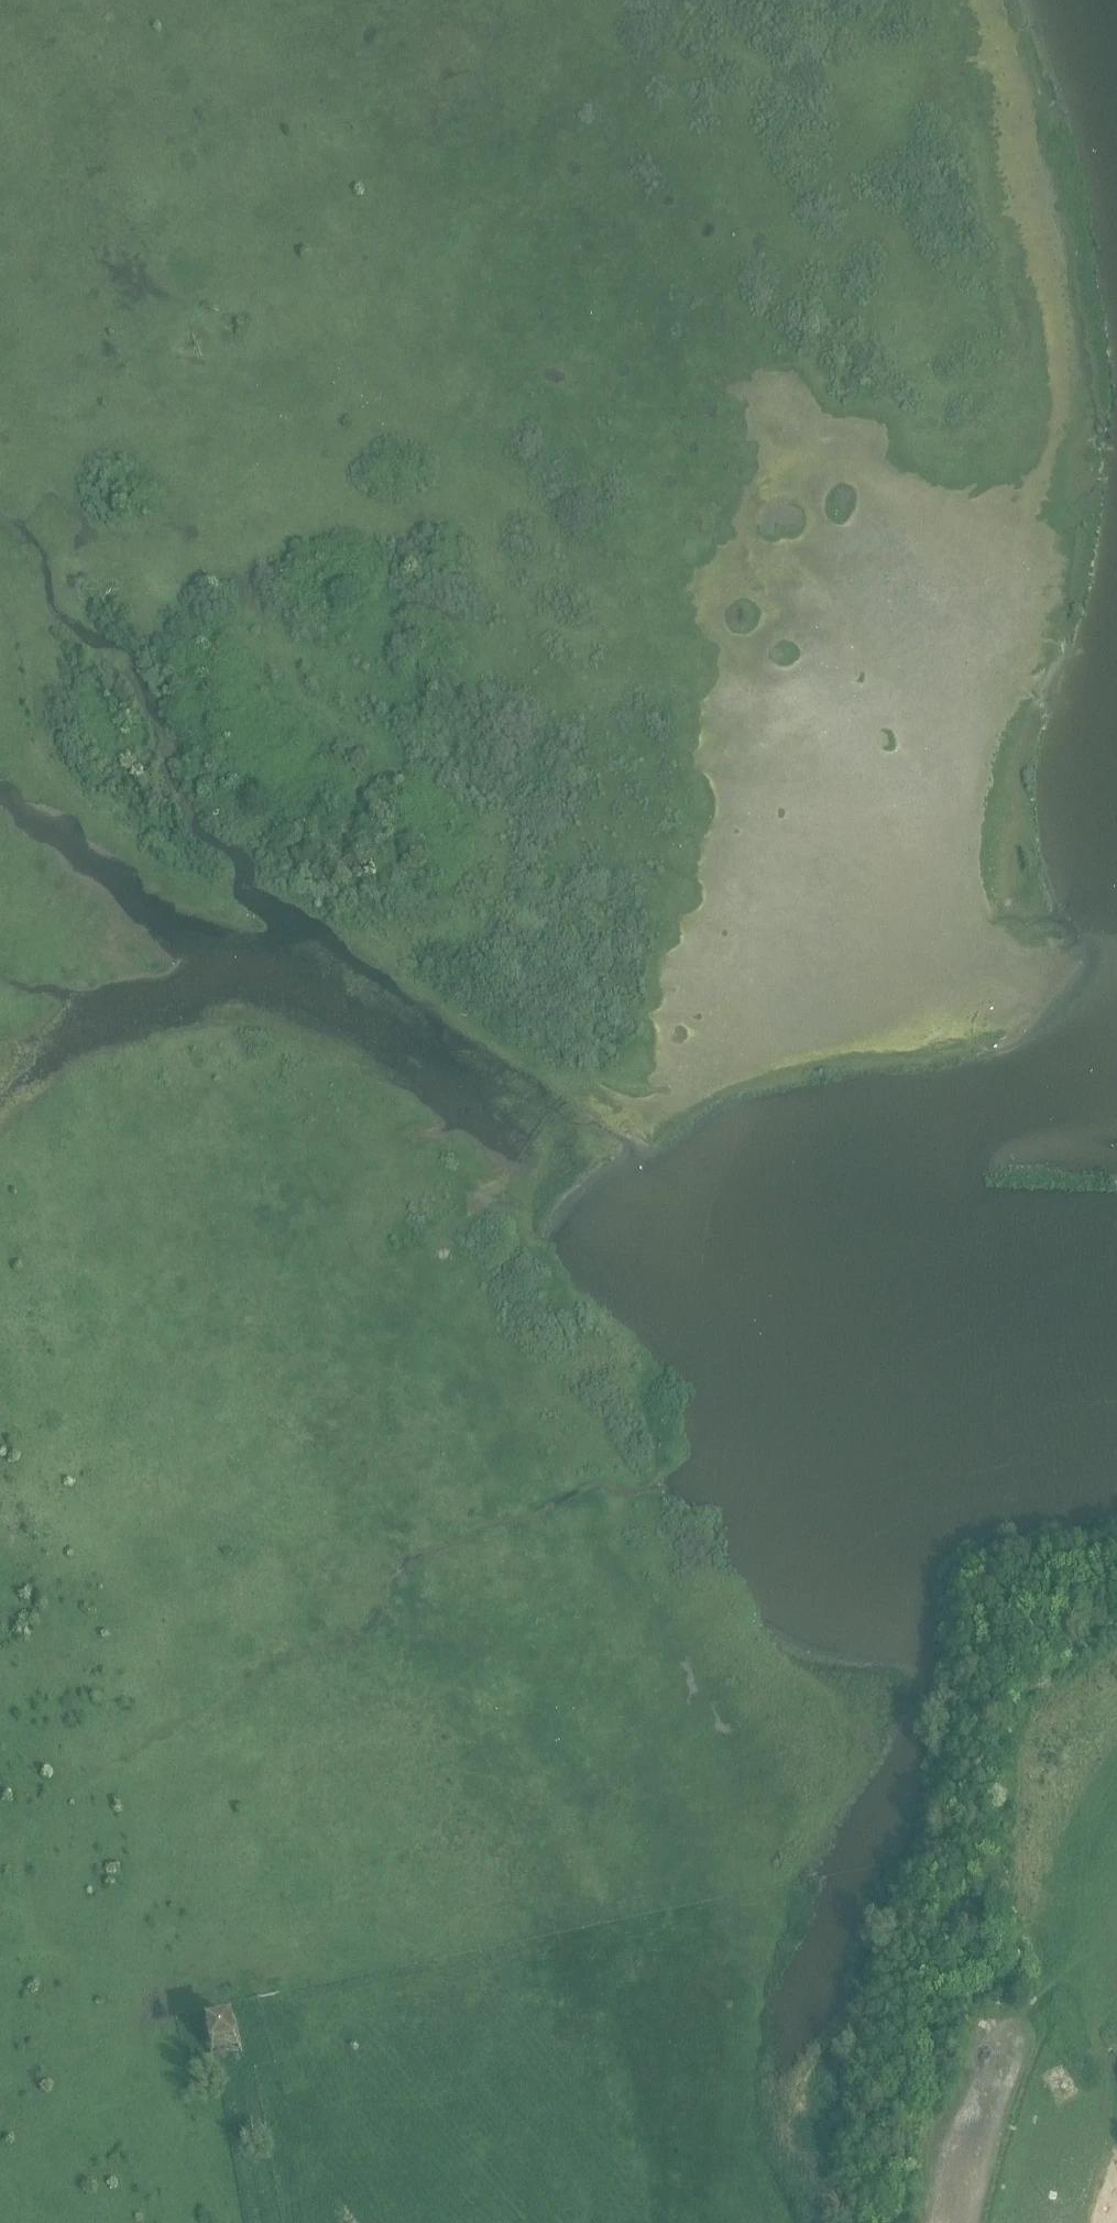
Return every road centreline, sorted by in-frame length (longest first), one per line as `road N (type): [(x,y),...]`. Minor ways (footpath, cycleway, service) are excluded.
road 1 (track): [(955,2222),(1006,2030)]

